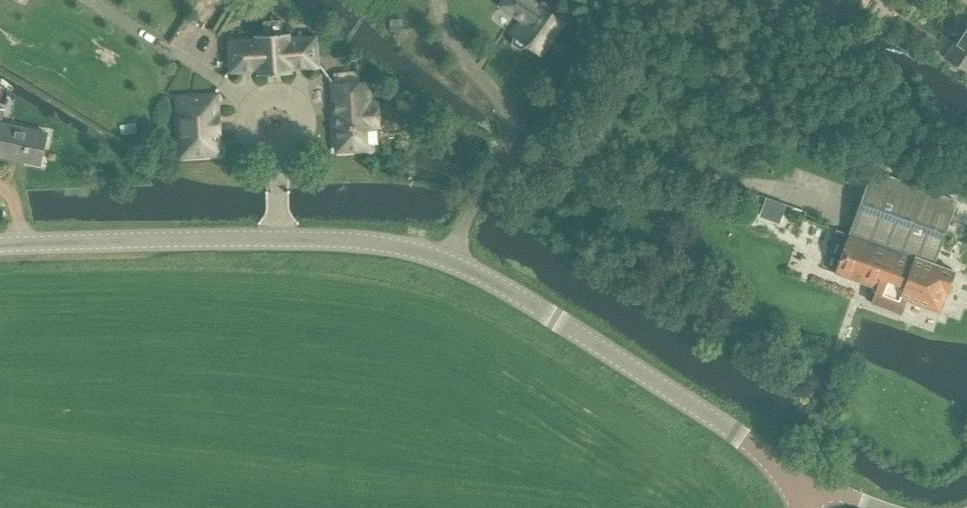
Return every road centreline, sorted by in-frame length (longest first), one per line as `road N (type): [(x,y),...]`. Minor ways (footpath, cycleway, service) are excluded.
road 1 (tertiary): [(802,491),(738,435),(555,319),(420,251),(274,238),(0,245)]
road 2 (track): [(249,107),(90,0)]

